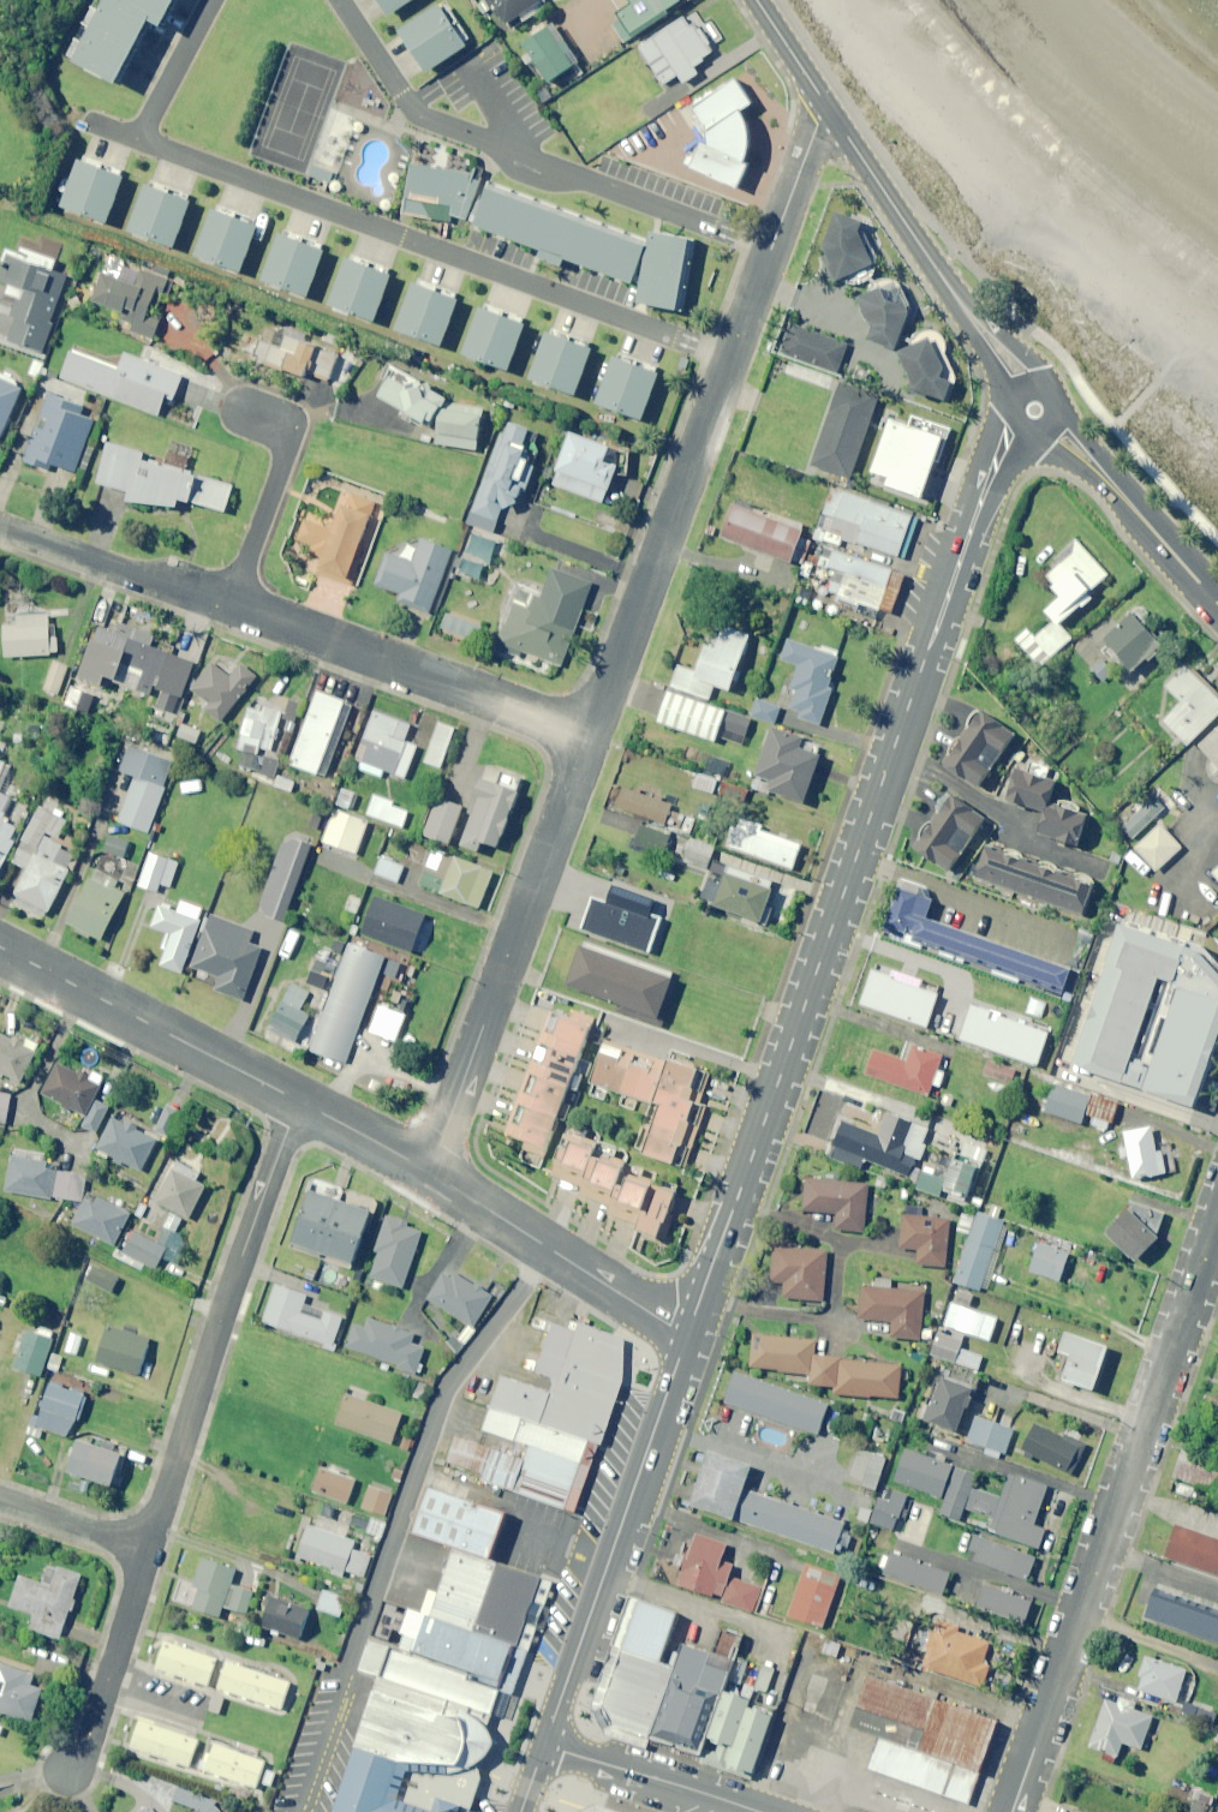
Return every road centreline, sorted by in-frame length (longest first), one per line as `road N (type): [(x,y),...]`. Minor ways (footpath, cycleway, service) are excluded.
road 1 (secondary): [(1016,424),(990,472),(688,1331)]
road 2 (residential): [(590,734),(824,104)]
road 3 (residential): [(1007,1811),(1217,1206)]
road 4 (residential): [(146,1549),(297,1101)]
road 5 (residential): [(431,1173),(590,734)]
road 6 (secondary): [(688,1331),(545,1742)]
road 7 (residential): [(223,601),(590,734)]
road 8 (residential): [(0,947),(297,1101)]
road 9 (residential): [(431,1173),(688,1331)]
road 10 (secondary): [(824,104),(973,319)]
road 11 (residential): [(240,402),(287,427),(223,601)]
road 12 (residential): [(0,524),(223,601)]
road 13 (residential): [(66,1770),(85,1735),(146,1549)]
road 14 (residential): [(545,1742),(757,1811)]
road 15 (residential): [(0,1500),(146,1549)]
road 16 (residential): [(297,1101),(431,1173)]
road 17 (residential): [(1123,498),(1217,604)]
road 18 (secondary): [(755,0),(824,104)]

